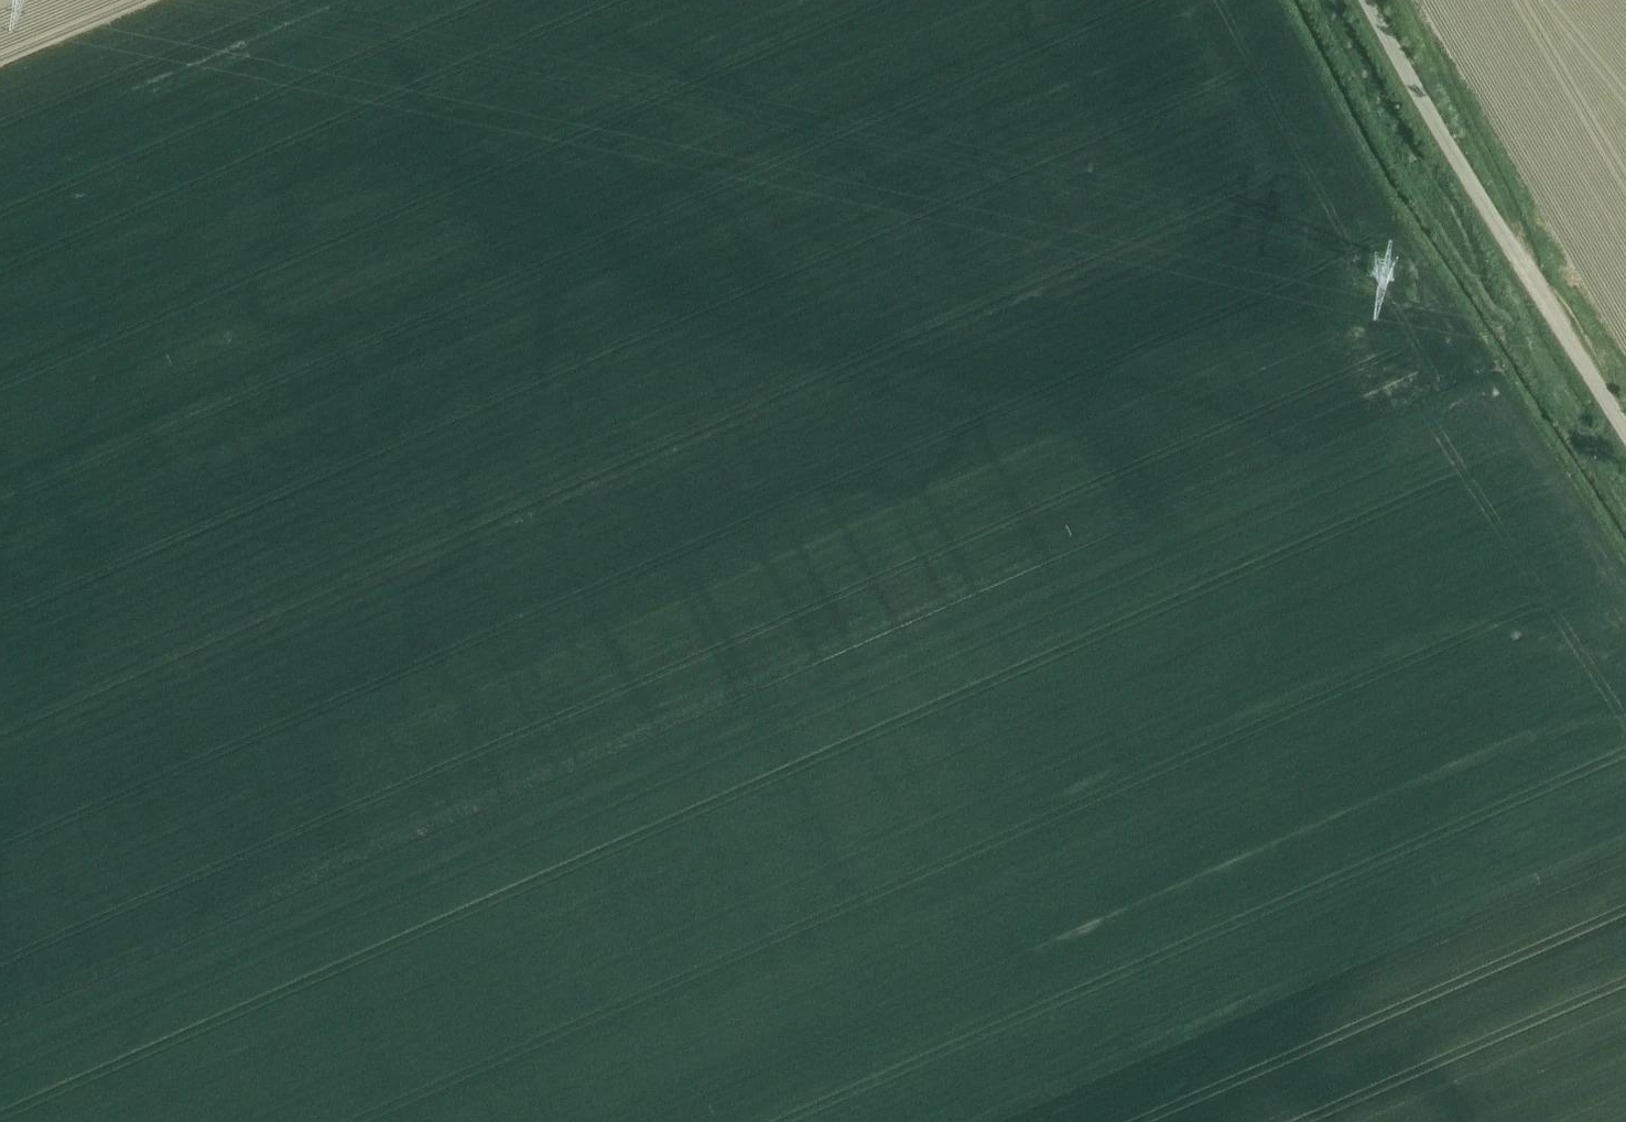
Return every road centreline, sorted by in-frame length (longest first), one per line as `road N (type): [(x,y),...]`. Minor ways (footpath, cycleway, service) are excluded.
road 1 (unclassified): [(1625,431),(1364,0)]

